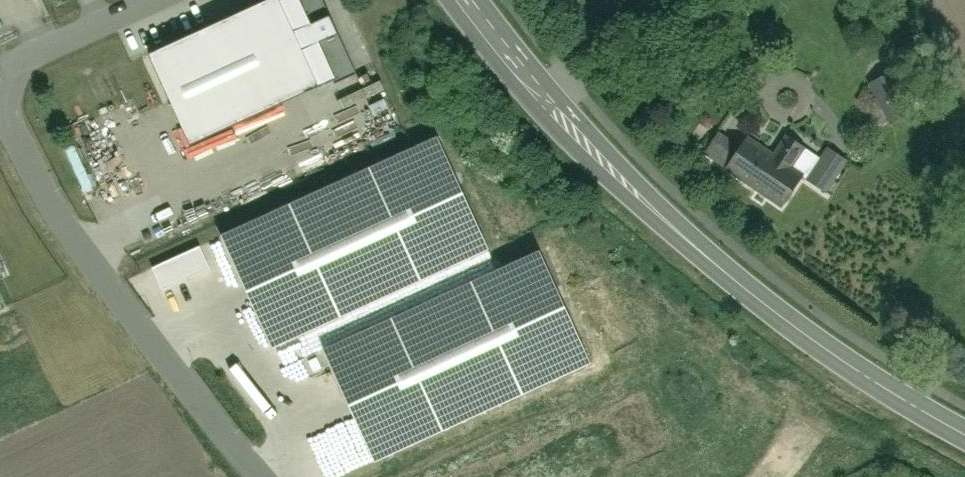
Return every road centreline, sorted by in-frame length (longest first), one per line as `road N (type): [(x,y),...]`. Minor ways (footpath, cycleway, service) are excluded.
road 1 (primary): [(964,439),(863,378),(699,253),(589,152),(467,0)]
road 2 (residential): [(153,0),(0,70)]

